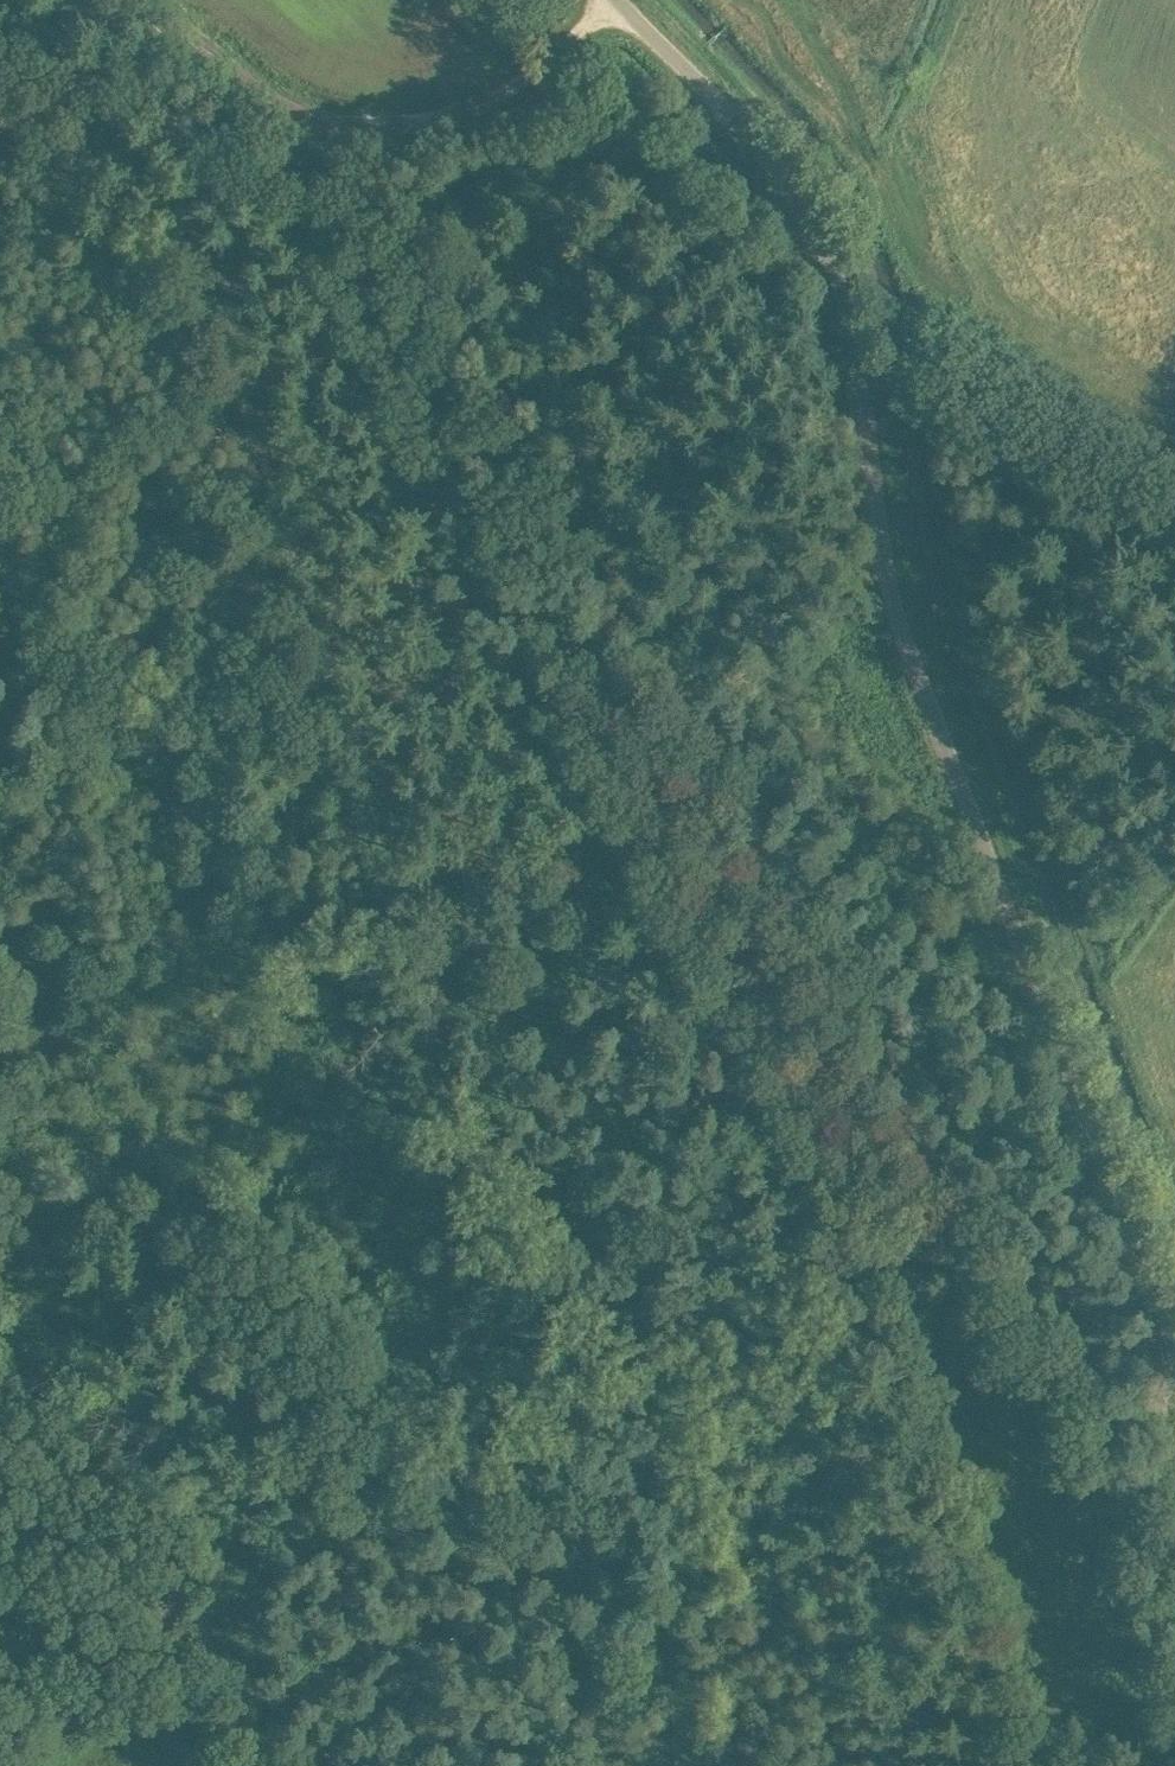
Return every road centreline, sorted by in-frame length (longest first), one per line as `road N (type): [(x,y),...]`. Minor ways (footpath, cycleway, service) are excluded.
road 1 (track): [(0,40),(97,94),(282,250),(395,500),(486,675),(638,868),(805,1201),(934,1489),(979,1651),(993,1756),(1037,1765)]
road 2 (unclassified): [(1174,1371),(896,588),(850,275),(820,207),(764,122),(619,0)]
road 3 (track): [(625,8),(499,93),(375,127),(332,124),(272,96),(152,0)]

